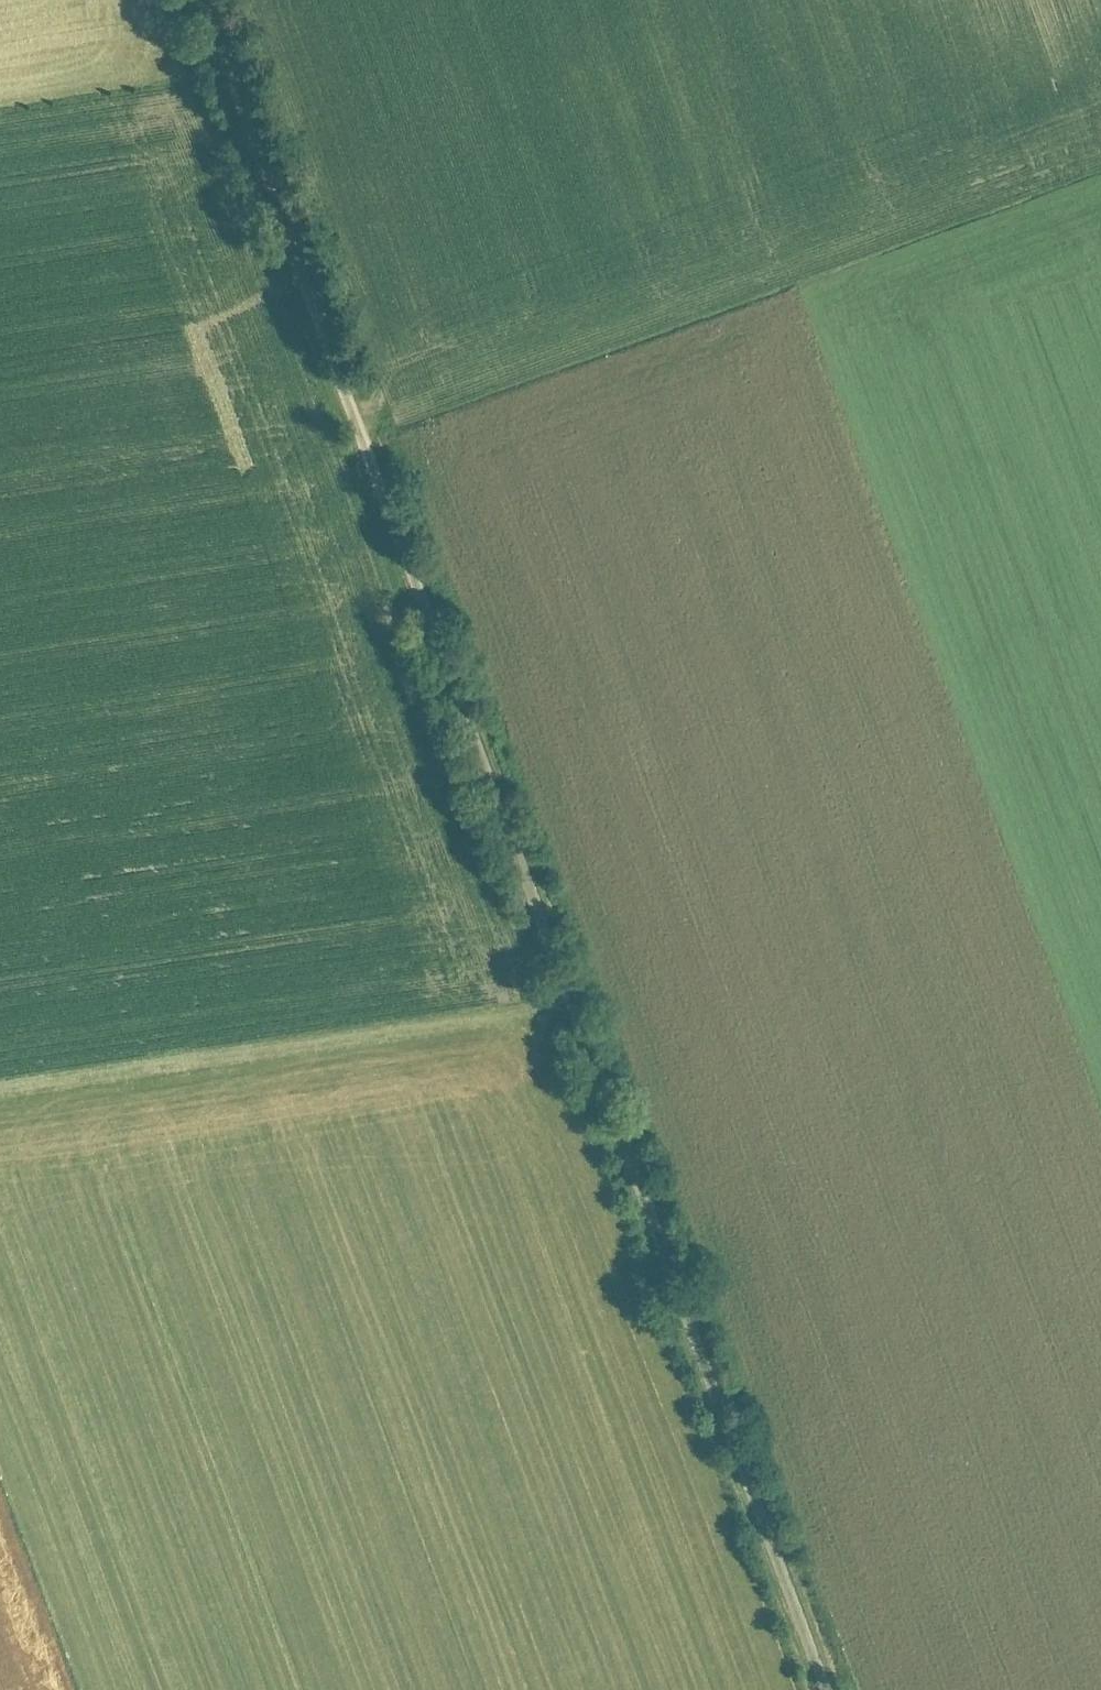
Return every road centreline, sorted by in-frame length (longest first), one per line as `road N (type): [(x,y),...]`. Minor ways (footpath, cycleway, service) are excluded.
road 1 (residential): [(824,1689),(205,0)]
road 2 (track): [(0,1084),(570,998)]

